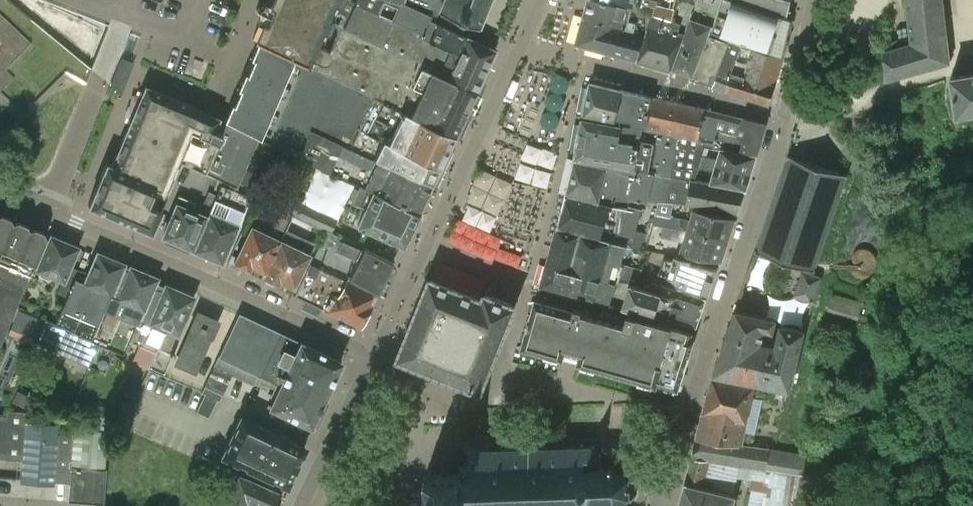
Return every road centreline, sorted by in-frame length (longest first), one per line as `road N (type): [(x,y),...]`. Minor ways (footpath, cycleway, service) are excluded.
road 1 (residential): [(657,505),(817,0)]
road 2 (residential): [(203,276),(365,358),(365,375),(300,505)]
road 3 (residential): [(118,29),(50,206)]
road 4 (residential): [(203,276),(50,206)]

